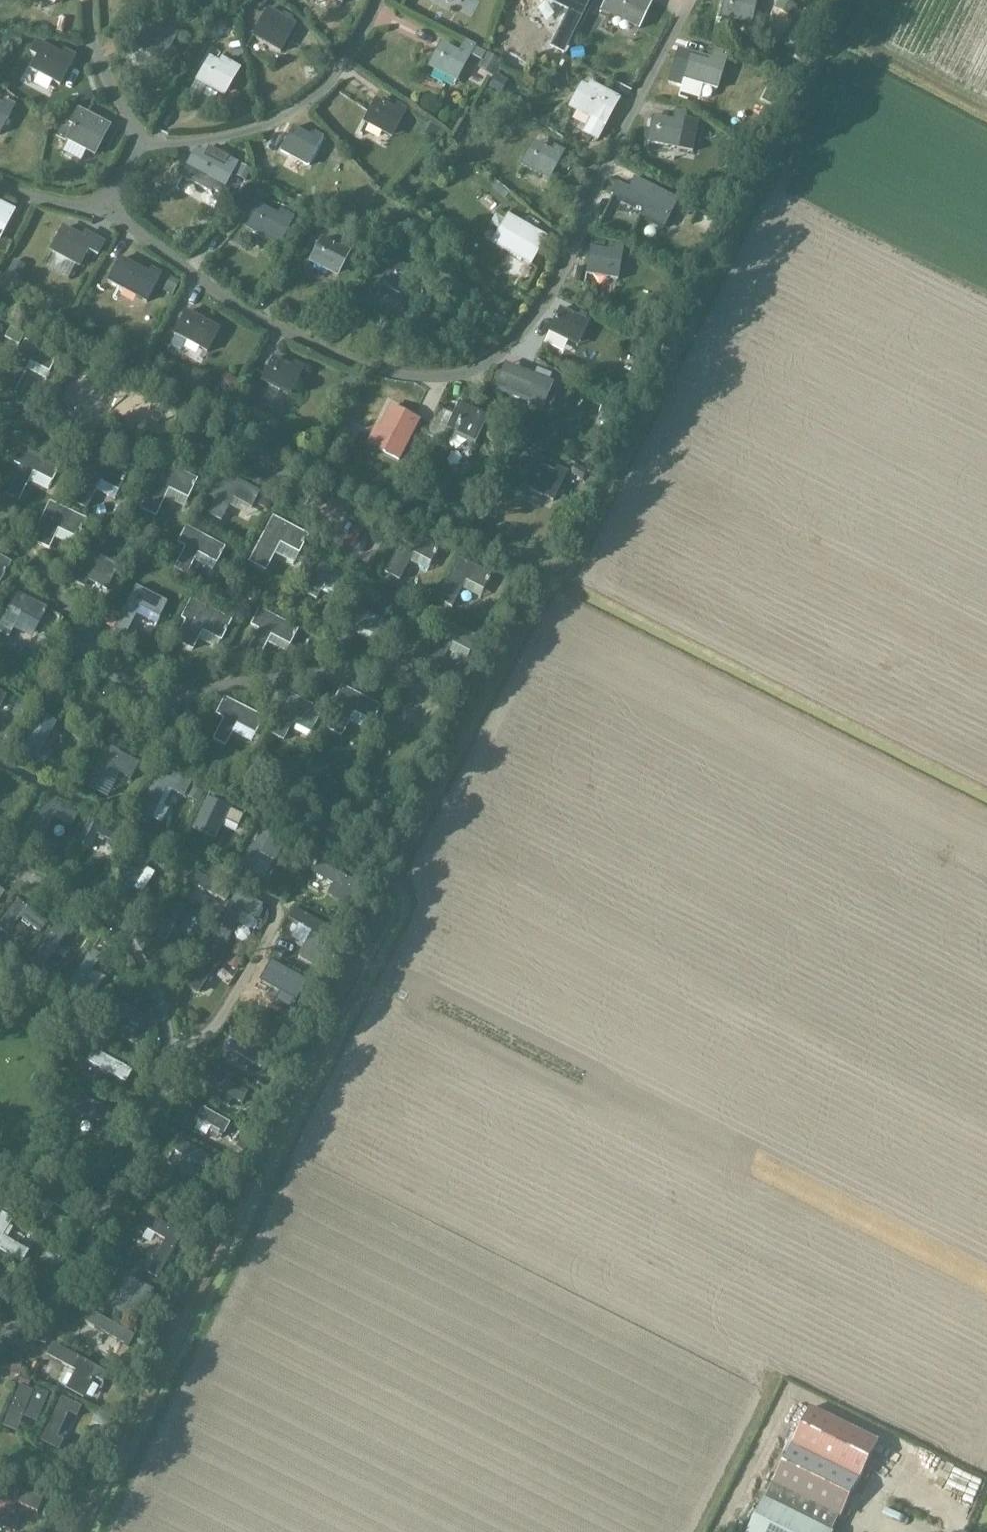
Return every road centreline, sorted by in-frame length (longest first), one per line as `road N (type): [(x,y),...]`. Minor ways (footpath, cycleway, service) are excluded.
road 1 (track): [(986,1264),(395,965),(566,611),(986,820)]
road 2 (track): [(566,611),(842,32),(986,108)]
road 3 (track): [(986,1463),(984,1469),(771,1365),(684,1531)]
road 4 (track): [(61,1531),(76,1505),(0,1457)]

